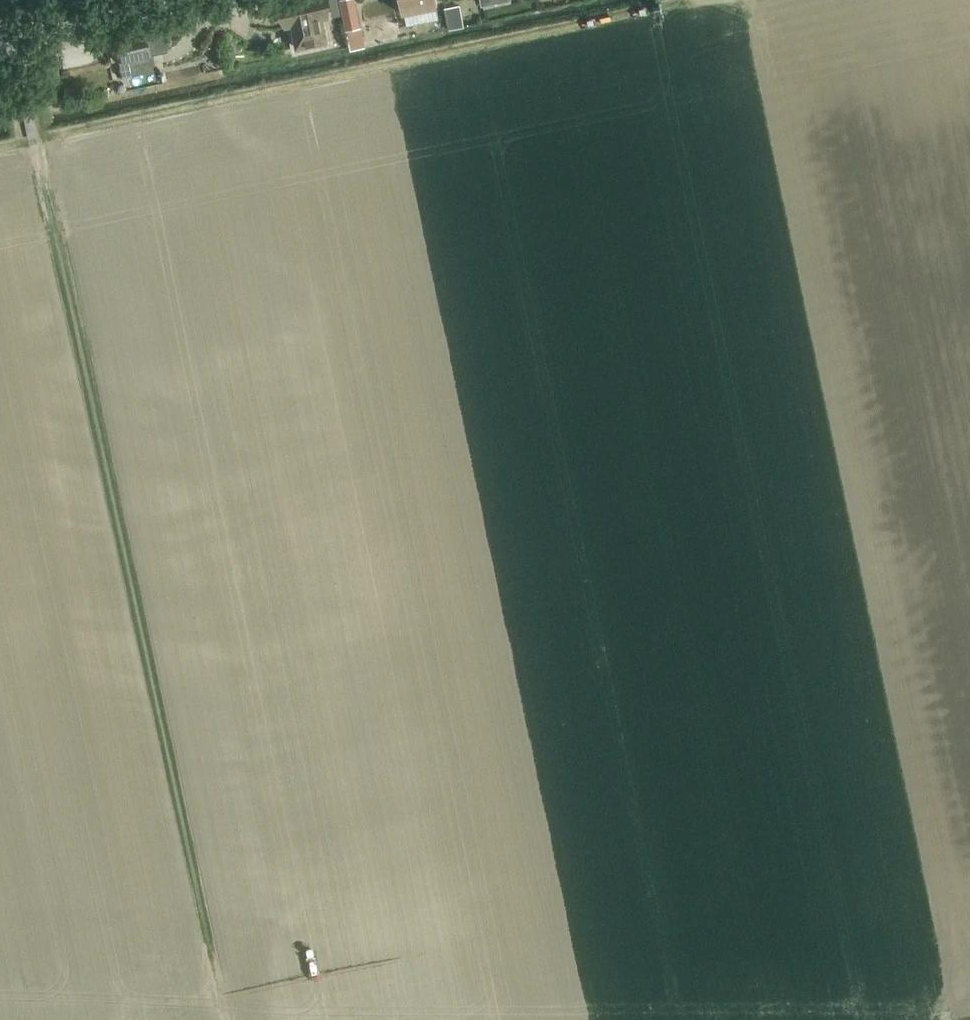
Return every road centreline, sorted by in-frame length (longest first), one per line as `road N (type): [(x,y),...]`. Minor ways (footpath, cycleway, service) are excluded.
road 1 (track): [(218,987),(27,105)]
road 2 (tertiary): [(0,49),(224,0)]

